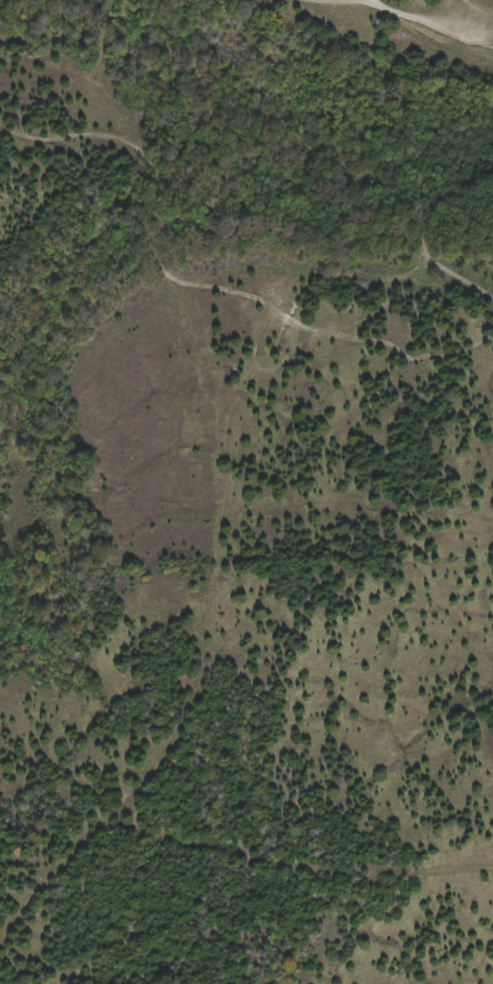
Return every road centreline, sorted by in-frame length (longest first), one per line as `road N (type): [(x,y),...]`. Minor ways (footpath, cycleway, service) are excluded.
road 1 (residential): [(492,258),(438,219),(436,188),(451,160),(492,141)]

